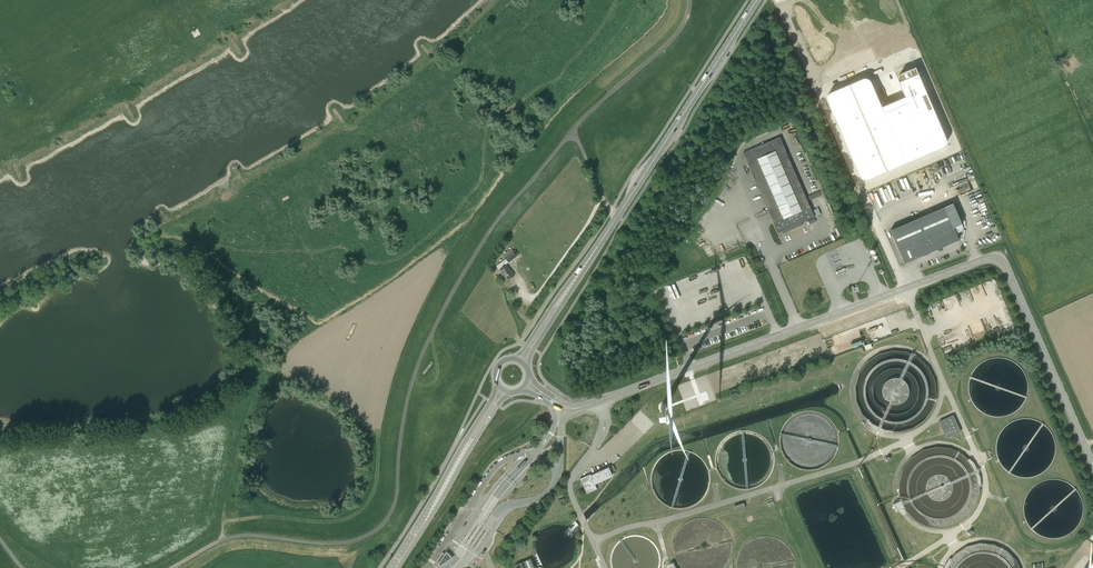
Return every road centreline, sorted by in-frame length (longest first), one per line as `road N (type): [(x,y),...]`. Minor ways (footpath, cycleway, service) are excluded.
road 1 (unclassified): [(1092,464),(999,257),(608,397)]
road 2 (primary): [(615,217),(755,0)]
road 3 (primary): [(393,567),(502,389)]
road 4 (primary): [(521,363),(615,217)]
road 5 (track): [(221,540),(245,402)]

